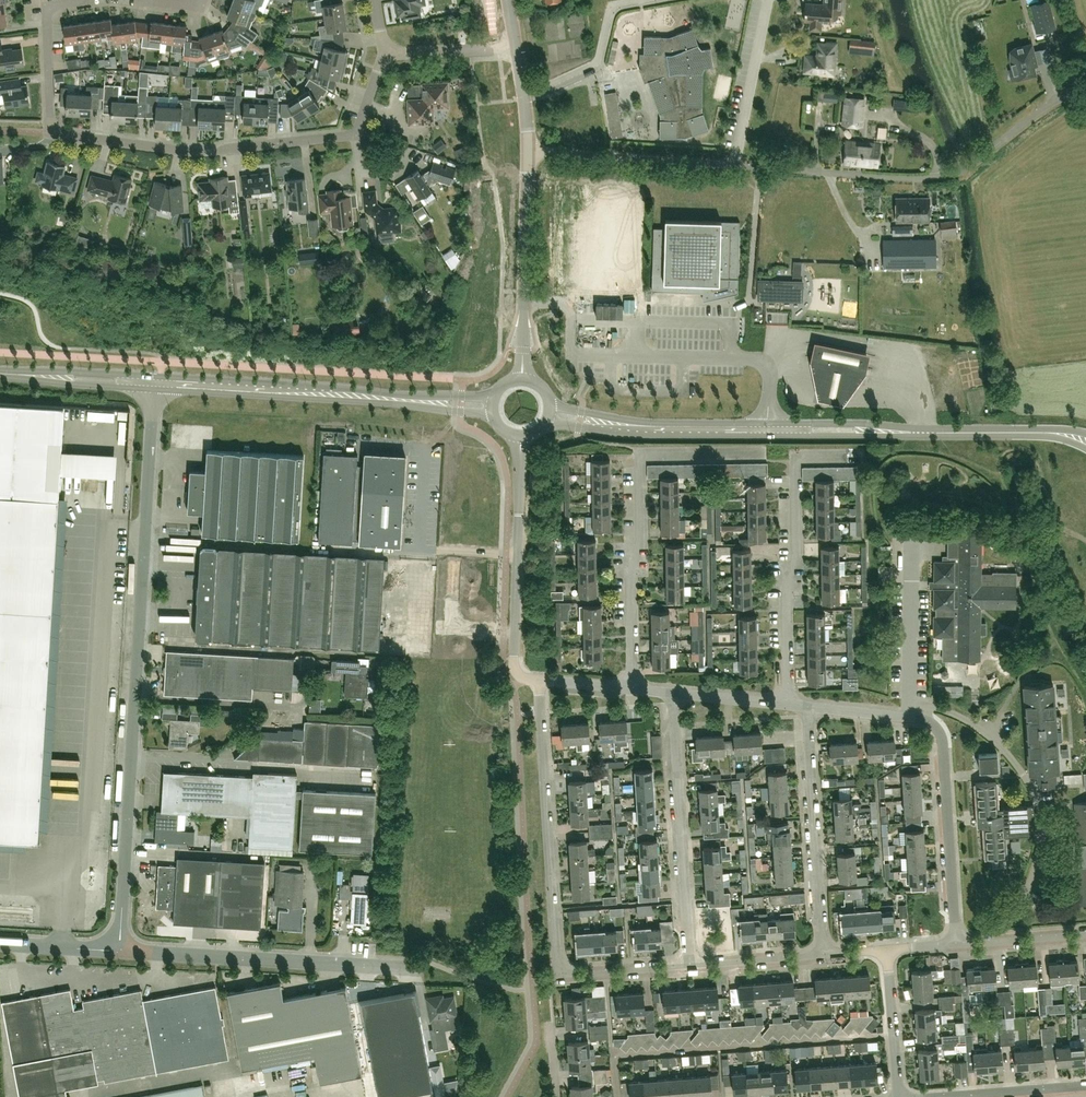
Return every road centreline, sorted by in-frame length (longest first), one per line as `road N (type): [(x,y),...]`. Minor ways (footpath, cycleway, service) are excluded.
road 1 (unclassified): [(120,952),(153,382)]
road 2 (primary): [(545,423),(634,433),(1053,437),(1085,448)]
road 3 (primary): [(1085,433),(650,422),(549,403)]
road 4 (residential): [(355,133),(195,153),(54,132),(47,18),(54,7),(82,0)]
road 5 (residential): [(735,167),(944,176),(1052,102),(1085,90)]
road 6 (residential): [(635,689),(631,577),(642,542),(640,456),(762,454)]
road 7 (residential): [(788,706),(796,458),(858,457)]
road 8 (residential): [(557,975),(540,682)]
road 9 (unclassified): [(411,967),(120,952)]
road 10 (residential): [(523,380),(524,92)]
road 11 (residential): [(690,965),(673,694)]
road 12 (primary): [(423,401),(153,382)]
road 13 (residential): [(540,682),(514,668),(521,436)]
road 14 (residential): [(824,955),(806,708)]
road 15 (residential): [(957,944),(940,736),(911,716)]
road 16 (residential): [(911,716),(911,537)]
road 17 (residential): [(768,0),(735,167)]
road 18 (residential): [(524,92),(588,69),(610,8),(639,0)]
road 19 (residential): [(899,1096),(885,950)]
road 20 (residential): [(690,965),(824,955)]
road 21 (residential): [(557,975),(690,965)]
road 22 (residential): [(383,52),(516,46)]
road 23 (residential): [(957,944),(1085,934)]
road 24 (residential): [(735,167),(612,157)]
road 25 (unclassified): [(120,952),(0,945)]

